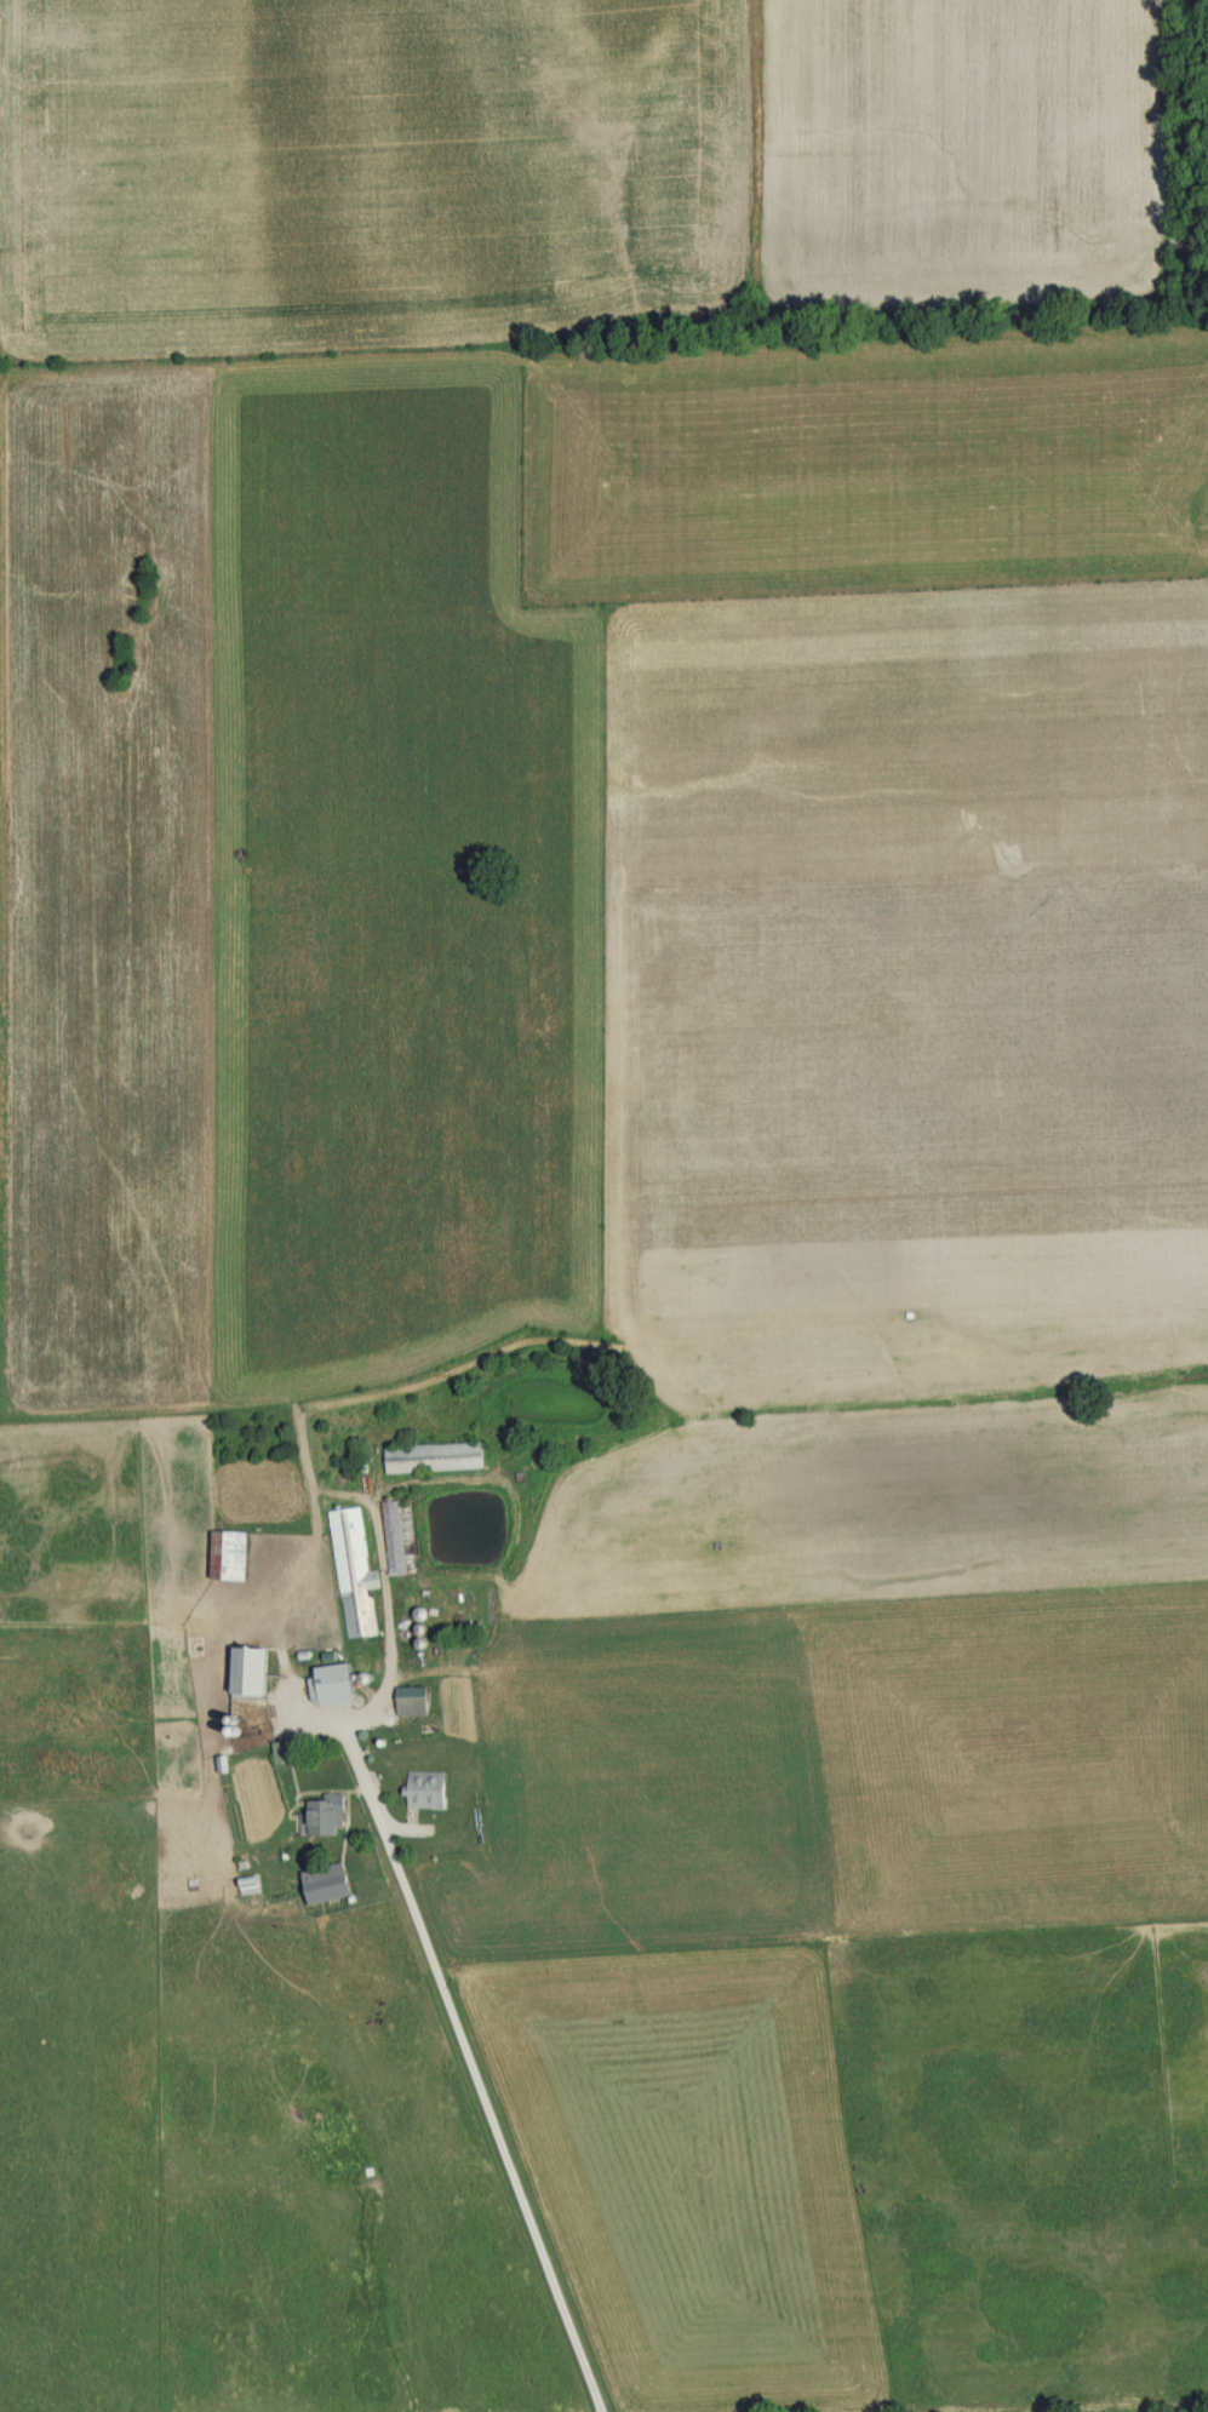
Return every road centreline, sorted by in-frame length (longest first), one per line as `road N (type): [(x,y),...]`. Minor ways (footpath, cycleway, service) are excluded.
road 1 (residential): [(592,2411),(359,1792)]

